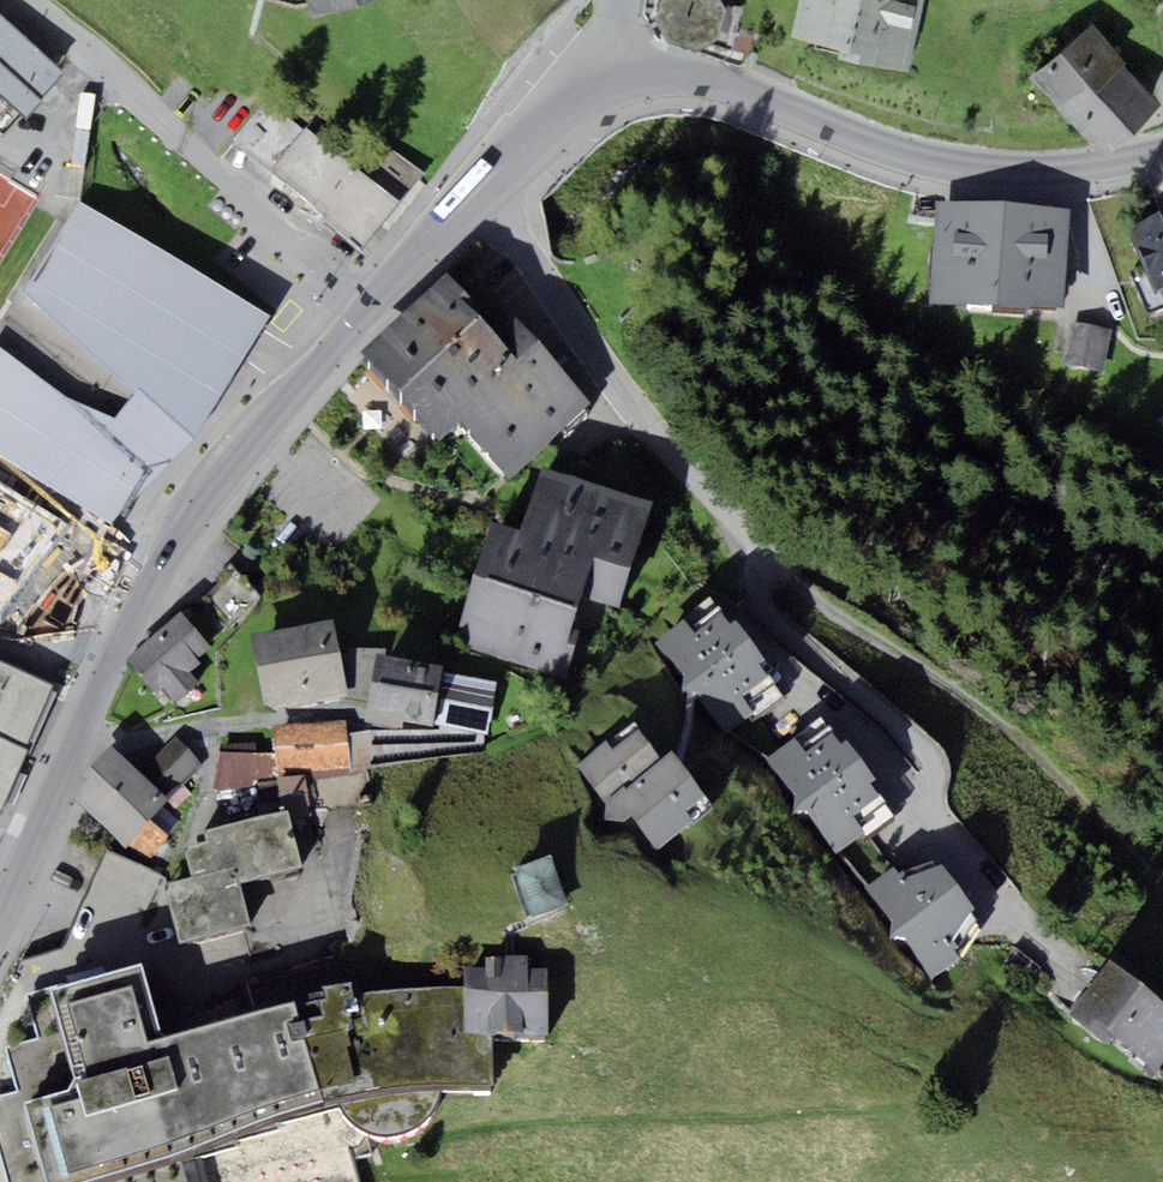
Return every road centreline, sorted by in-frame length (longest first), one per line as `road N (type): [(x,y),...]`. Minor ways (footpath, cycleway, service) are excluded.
road 1 (residential): [(1056,967),(932,815),(931,763),(921,749),(762,605),(736,531),(468,200)]
road 2 (residential): [(0,924),(73,755),(180,545),(258,442),(468,200)]
road 3 (residential): [(619,67),(697,75),(881,144),(991,168),(1078,174),(1162,152)]
road 4 (track): [(747,553),(916,660),(1075,792),(1162,881)]
road 5 (residential): [(468,200),(561,101),(619,67)]

